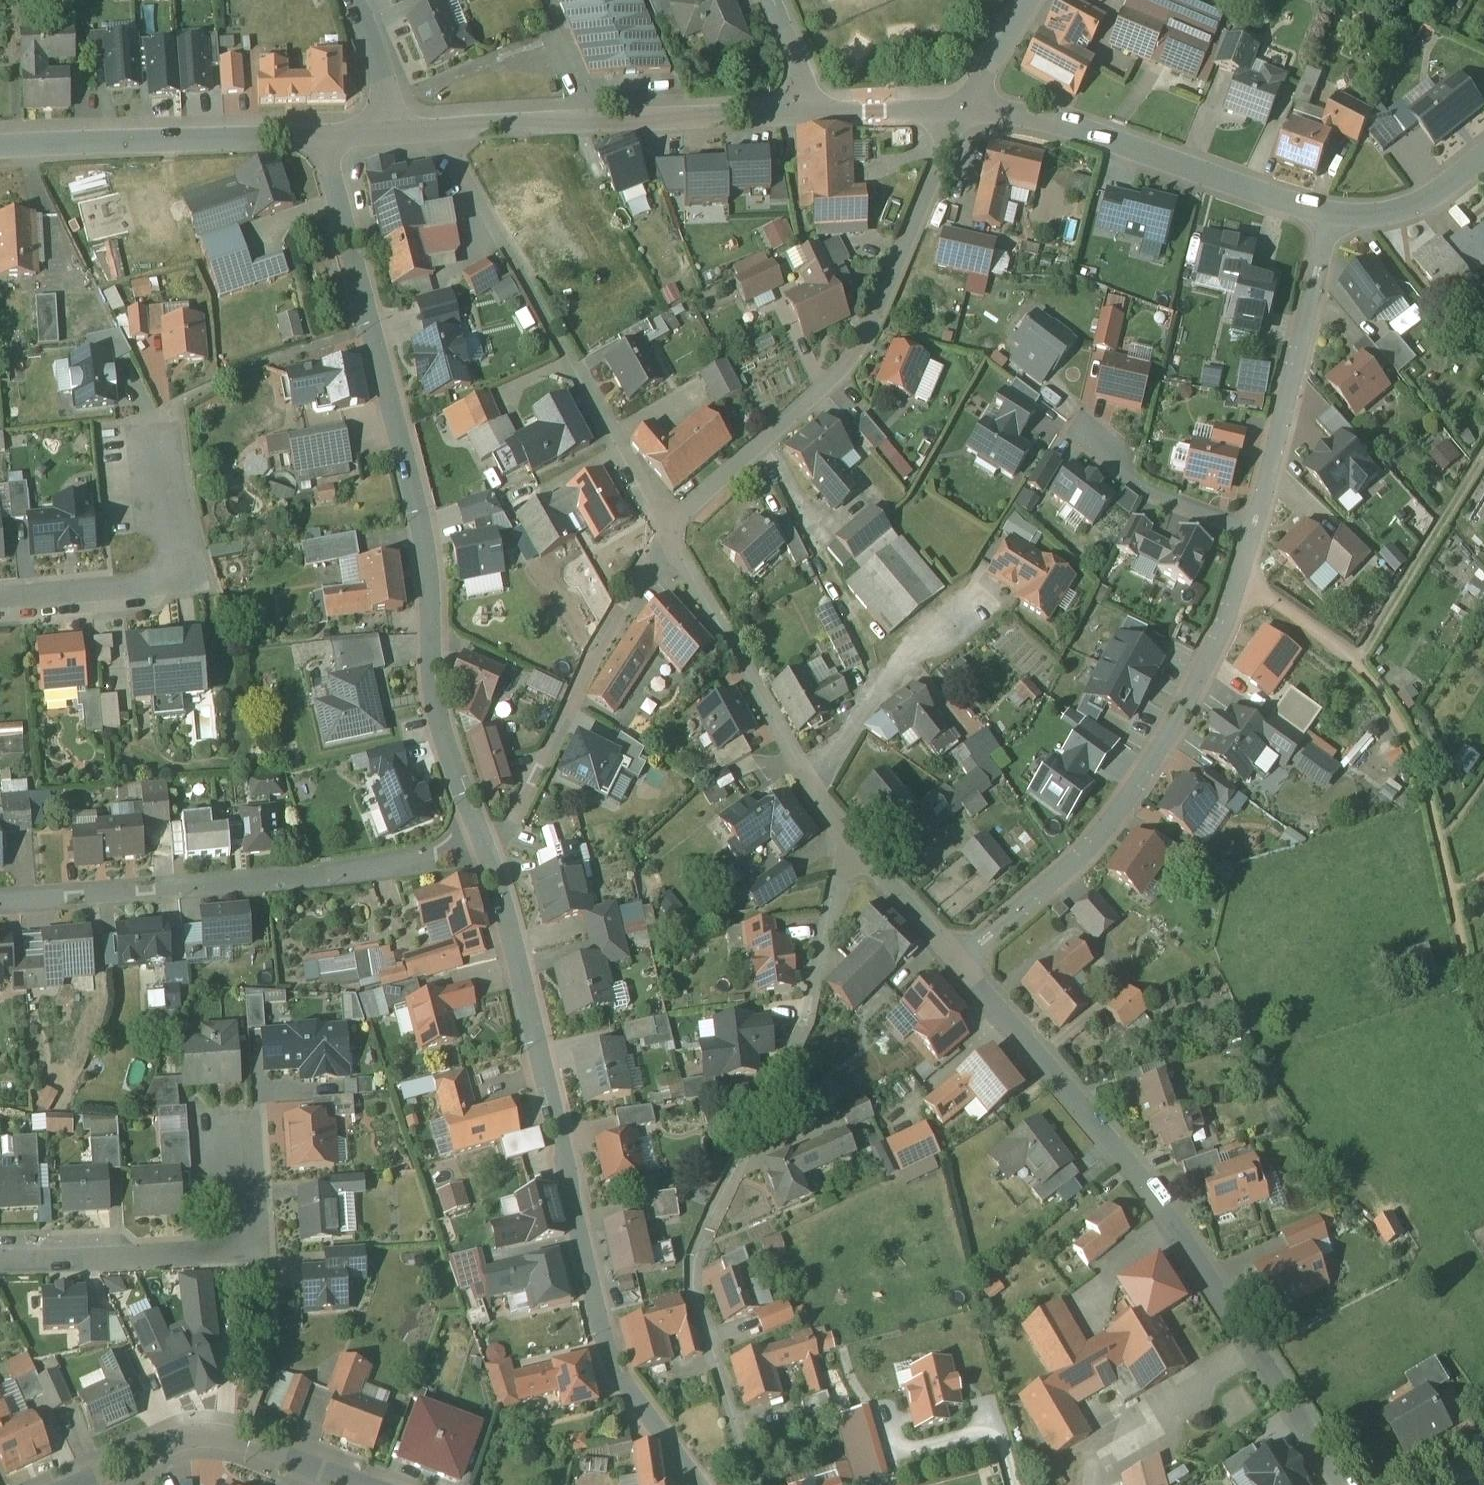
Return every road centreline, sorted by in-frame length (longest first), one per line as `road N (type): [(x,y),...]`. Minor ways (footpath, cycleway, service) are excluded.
road 1 (residential): [(324,122),(423,517),(440,695),(488,836)]
road 2 (residential): [(488,836),(604,1317),(638,1388),(706,1484)]
road 3 (residential): [(846,837),(803,1018),(699,1231),(693,1263),(761,1484)]
road 4 (residential): [(1353,1484),(1326,1430),(1187,1220),(960,946)]
road 5 (residential): [(963,109),(871,328),(839,373),(668,520)]
road 6 (residential): [(960,946),(1093,826),(1162,729),(1205,657),(1250,532)]
road 7 (residential): [(0,902),(314,876),(448,856),(488,836)]
road 8 (residential): [(1328,211),(1081,130),(963,109)]
road 9 (residential): [(814,111),(443,116)]
road 10 (residential): [(668,520),(583,659),(512,813),(488,836)]
road 11 (residential): [(0,1259),(224,1248),(245,1236),(253,1219),(252,1151)]
road 12 (residential): [(1250,532),(1328,211)]
road 13 (residential): [(324,122),(0,135)]
road 14 (residential): [(370,1484),(216,1432),(139,1452),(70,1484)]
road 15 (residential): [(817,795),(668,520)]
road 16 (residential): [(175,445),(182,538),(165,567),(125,585),(0,598)]
road 17 (track): [(1353,661),(1483,439)]
road 18 (residential): [(817,795),(876,687),(977,600)]
road 19 (residential): [(1250,532),(1124,477),(1085,433)]
road 20 (residential): [(668,520),(576,362)]
road 21 (residential): [(1483,154),(1411,205),(1328,211)]
road 22 (residential): [(960,946),(846,837)]
road 23 (residential): [(963,109),(814,111)]
road 24 (residential): [(443,116),(508,246)]
road 25 (residential): [(1029,0),(963,109)]
road 26 (residential): [(391,118),(357,0)]

